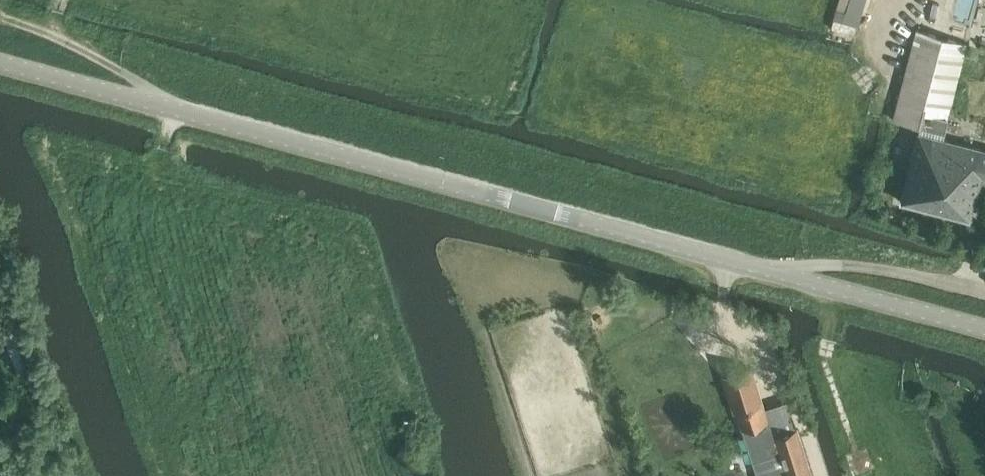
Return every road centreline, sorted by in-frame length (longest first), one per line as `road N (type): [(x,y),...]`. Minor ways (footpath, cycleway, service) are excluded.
road 1 (unclassified): [(984,329),(0,66)]
road 2 (track): [(192,118),(51,35),(0,17)]
road 3 (track): [(984,292),(882,270),(803,268),(787,278)]

